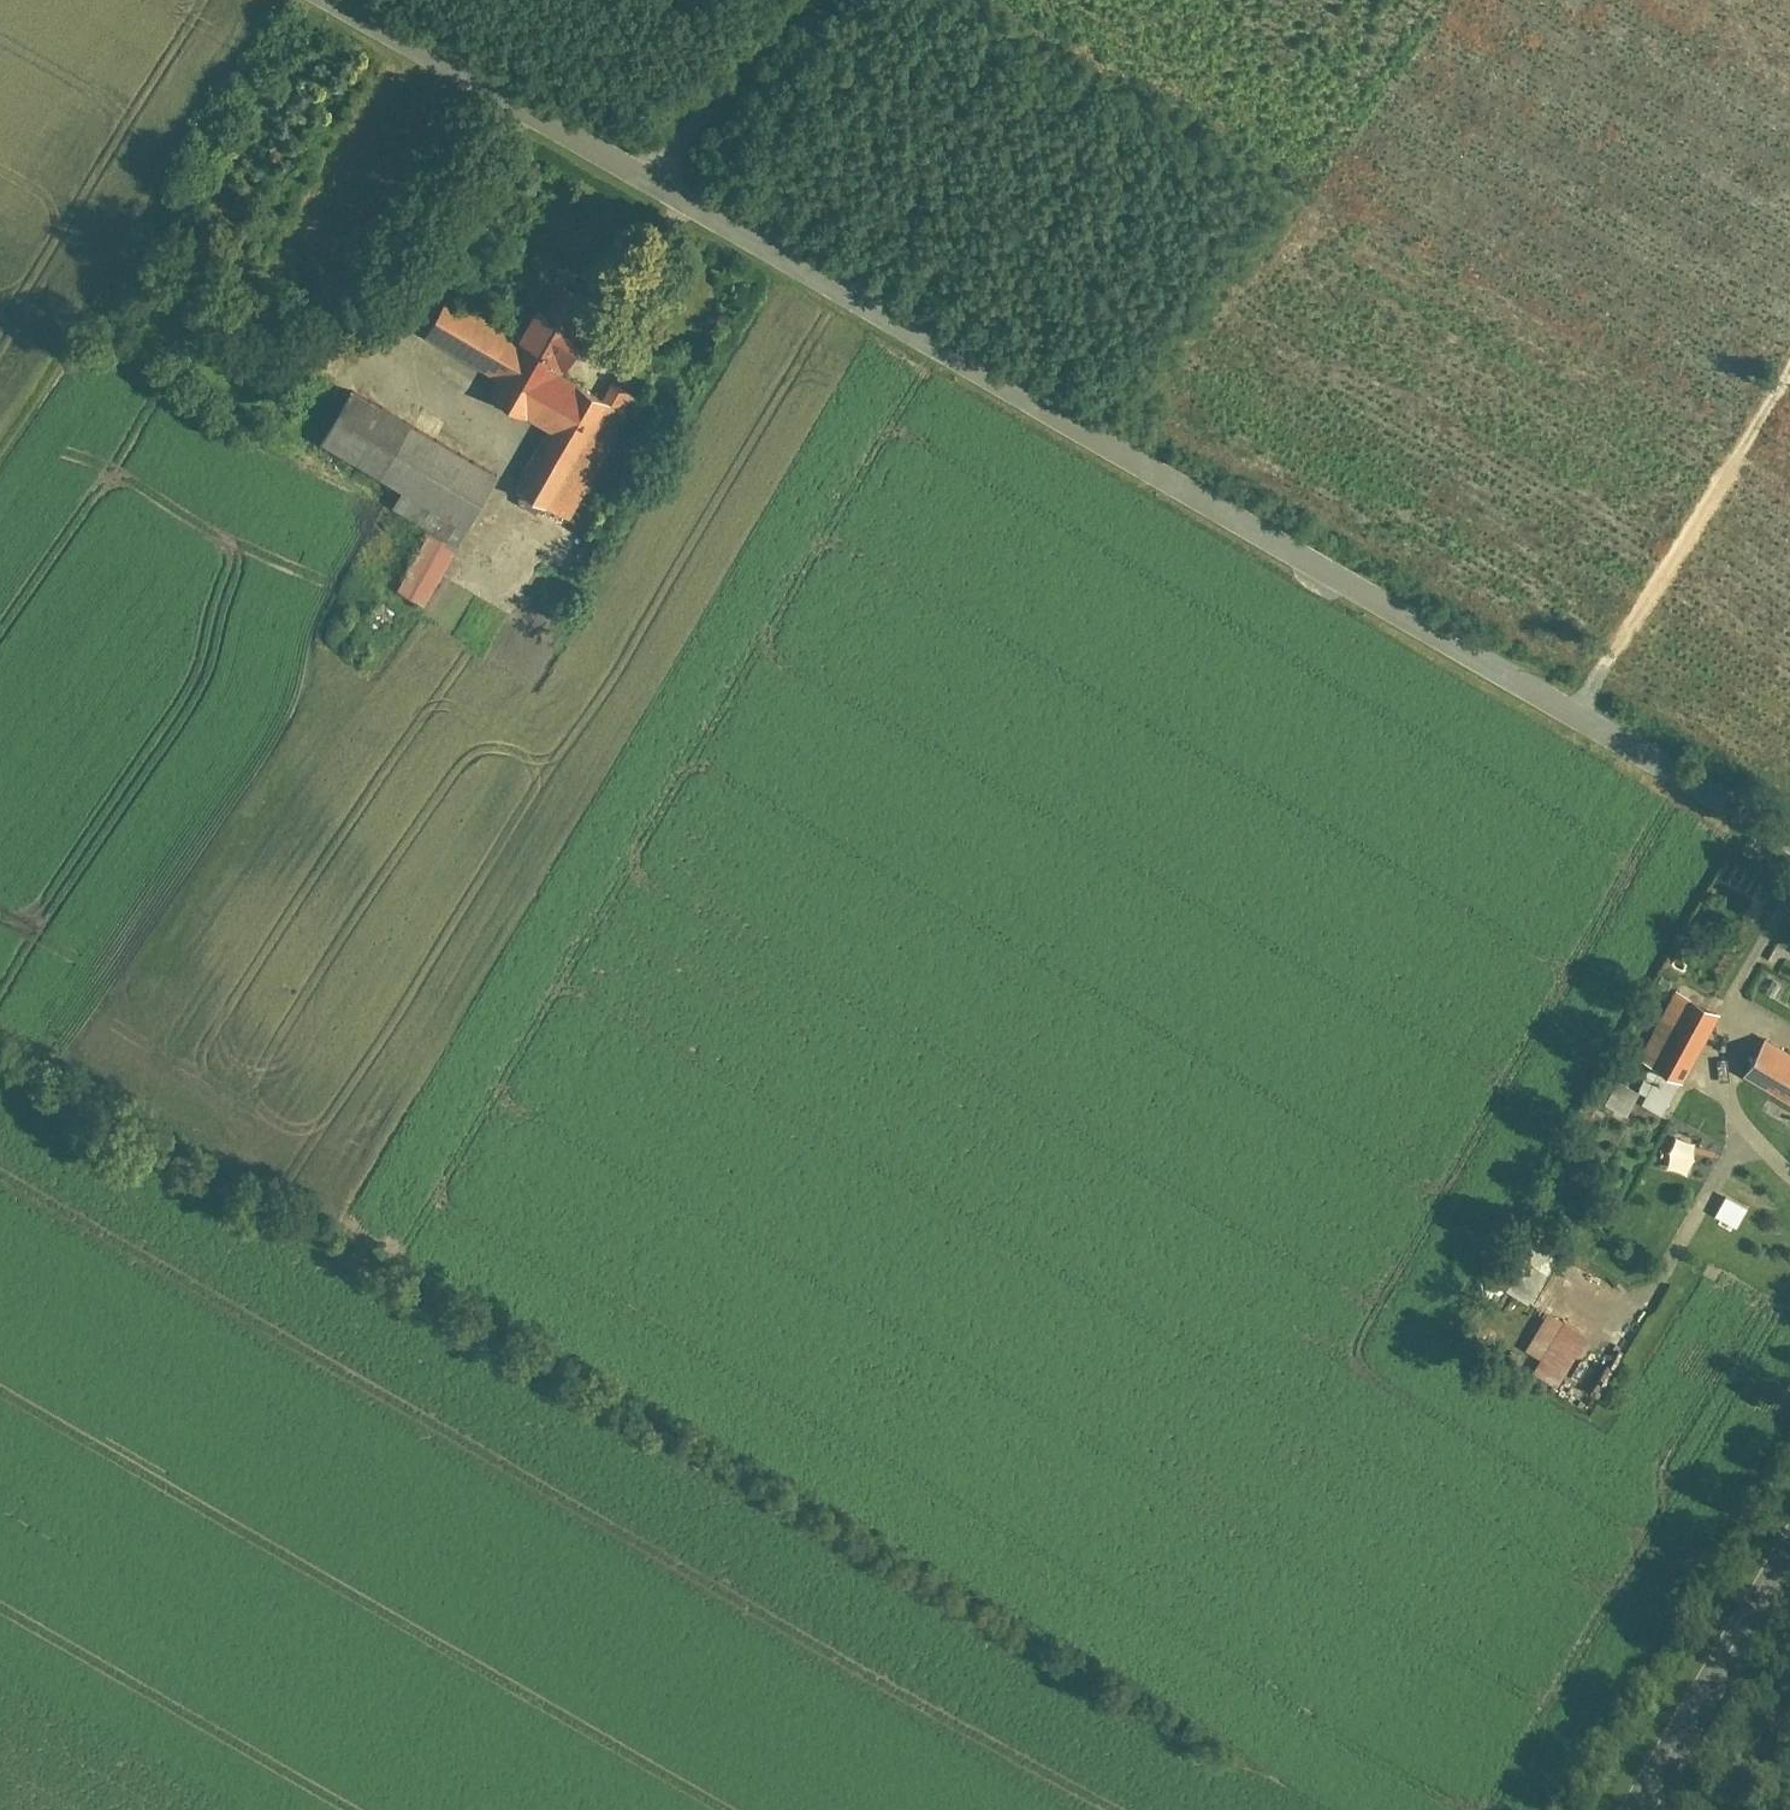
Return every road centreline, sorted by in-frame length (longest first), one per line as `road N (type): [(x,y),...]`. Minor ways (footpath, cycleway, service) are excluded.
road 1 (residential): [(1789,835),(336,0)]
road 2 (track): [(1579,712),(1789,374)]
road 3 (secondary): [(1639,1809),(1789,1552)]

